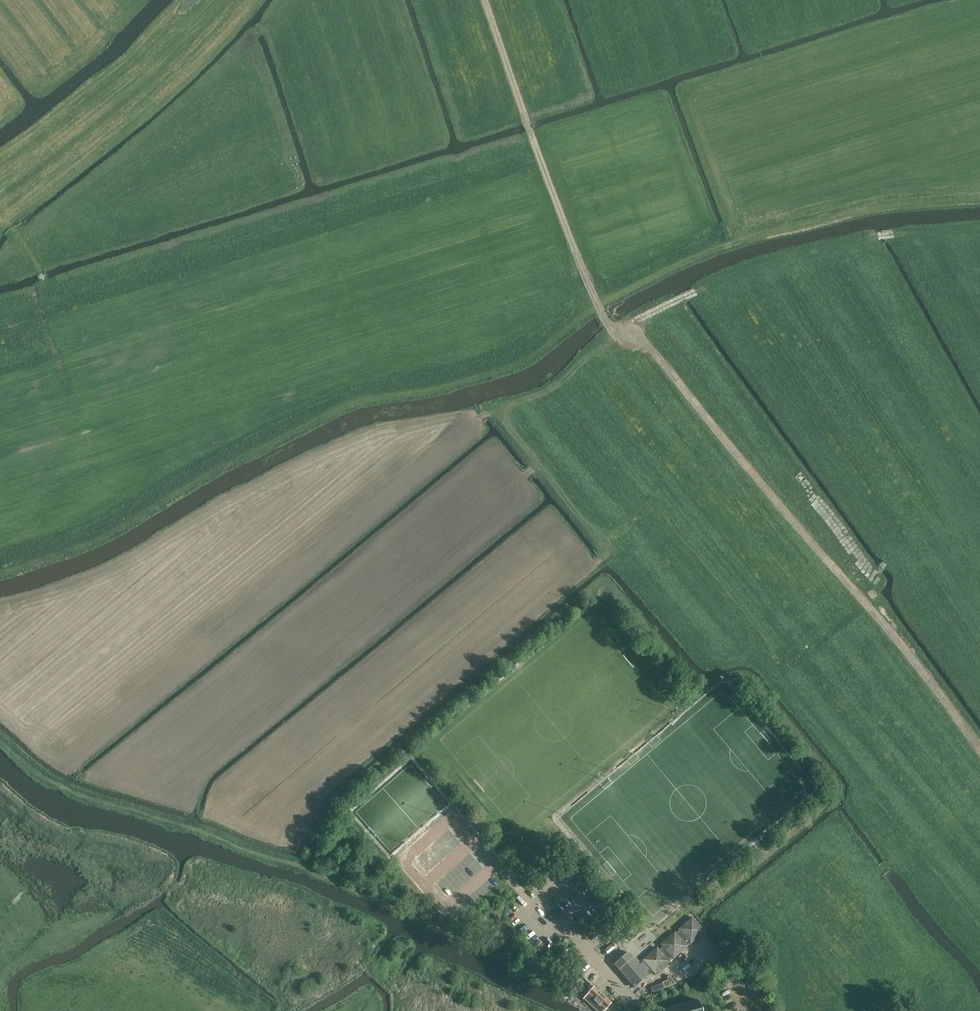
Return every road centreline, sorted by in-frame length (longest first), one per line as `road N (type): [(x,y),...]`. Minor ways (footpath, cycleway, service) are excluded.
road 1 (track): [(0,558),(104,522),(343,395),(499,358),(593,295),(704,243),(858,203),(979,189)]
road 2 (track): [(0,313),(651,105),(664,112),(717,249)]
road 3 (track): [(485,0),(564,221),(615,332),(748,271),(878,237),(979,228)]
road 4 (track): [(615,332),(653,351),(854,591)]
road 5 (track): [(227,0),(172,55),(0,192)]
road 6 (track): [(0,155),(163,37),(194,0)]
road 7 (track): [(854,591),(979,752)]
road 8 (track): [(51,1010),(74,993),(116,984),(200,1010)]
road 9 (track): [(979,804),(876,872)]

